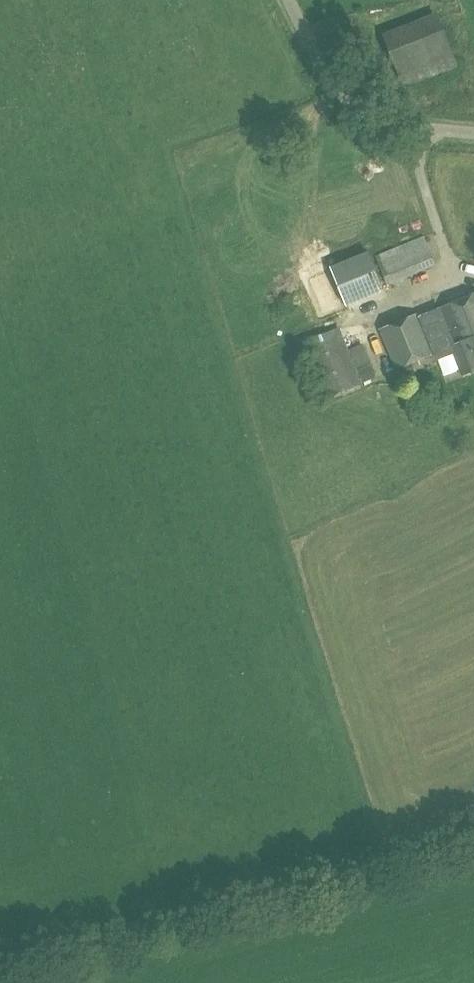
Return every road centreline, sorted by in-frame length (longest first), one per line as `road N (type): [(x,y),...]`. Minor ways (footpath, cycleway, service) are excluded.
road 1 (unclassified): [(0,962),(473,826)]

